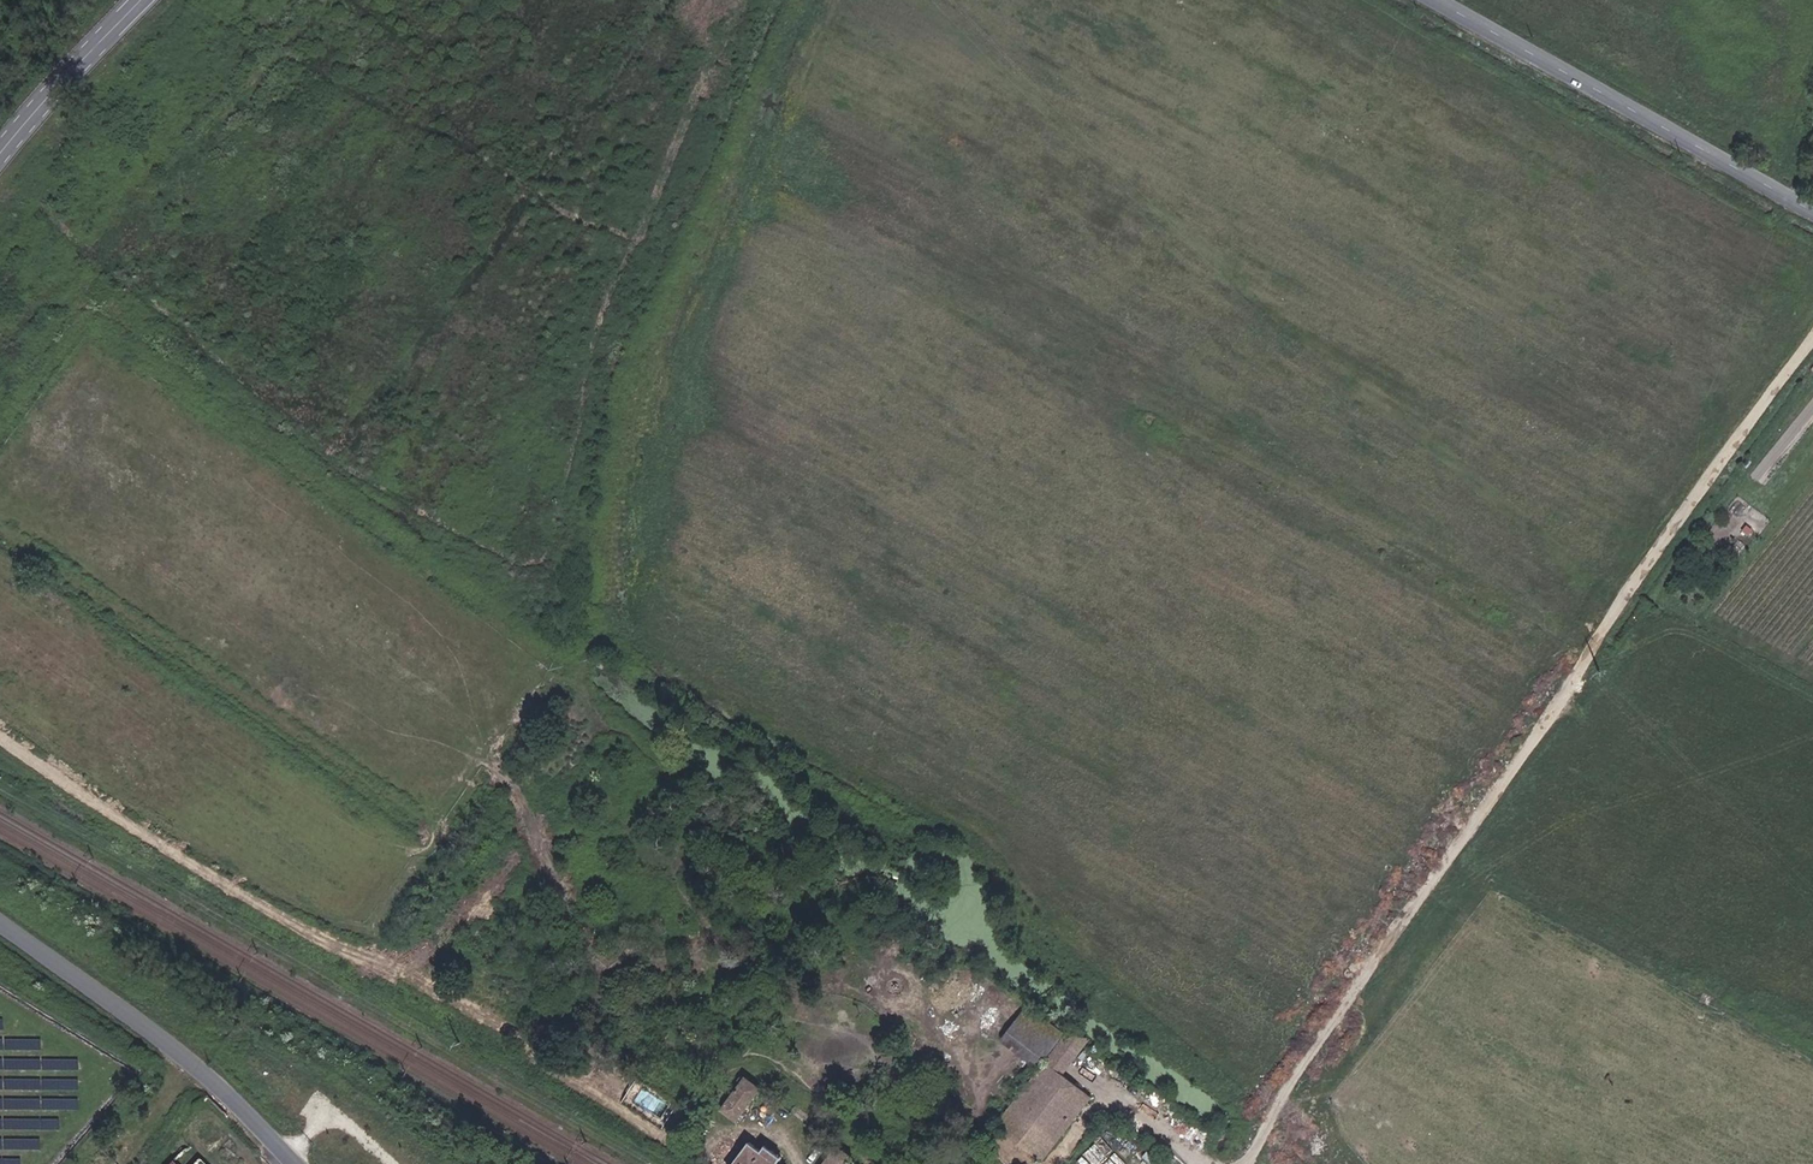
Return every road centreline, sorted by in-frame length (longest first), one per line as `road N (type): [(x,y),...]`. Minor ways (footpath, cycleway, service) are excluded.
road 1 (tertiary): [(1437,0),(1812,208)]
road 2 (residential): [(287,1163),(187,1062),(0,925)]
road 3 (tertiary): [(0,161),(144,0)]

